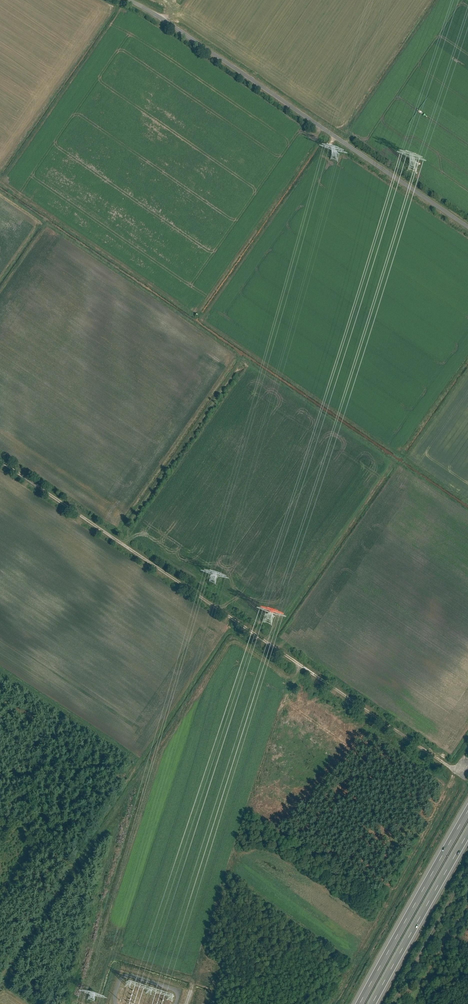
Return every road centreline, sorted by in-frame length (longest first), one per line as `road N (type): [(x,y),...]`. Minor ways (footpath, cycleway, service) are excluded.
road 1 (track): [(0,461),(460,775)]
road 2 (unclassified): [(467,228),(129,0)]
road 3 (motorway): [(467,813),(360,1003)]
road 4 (motorway): [(371,1003),(467,833)]

